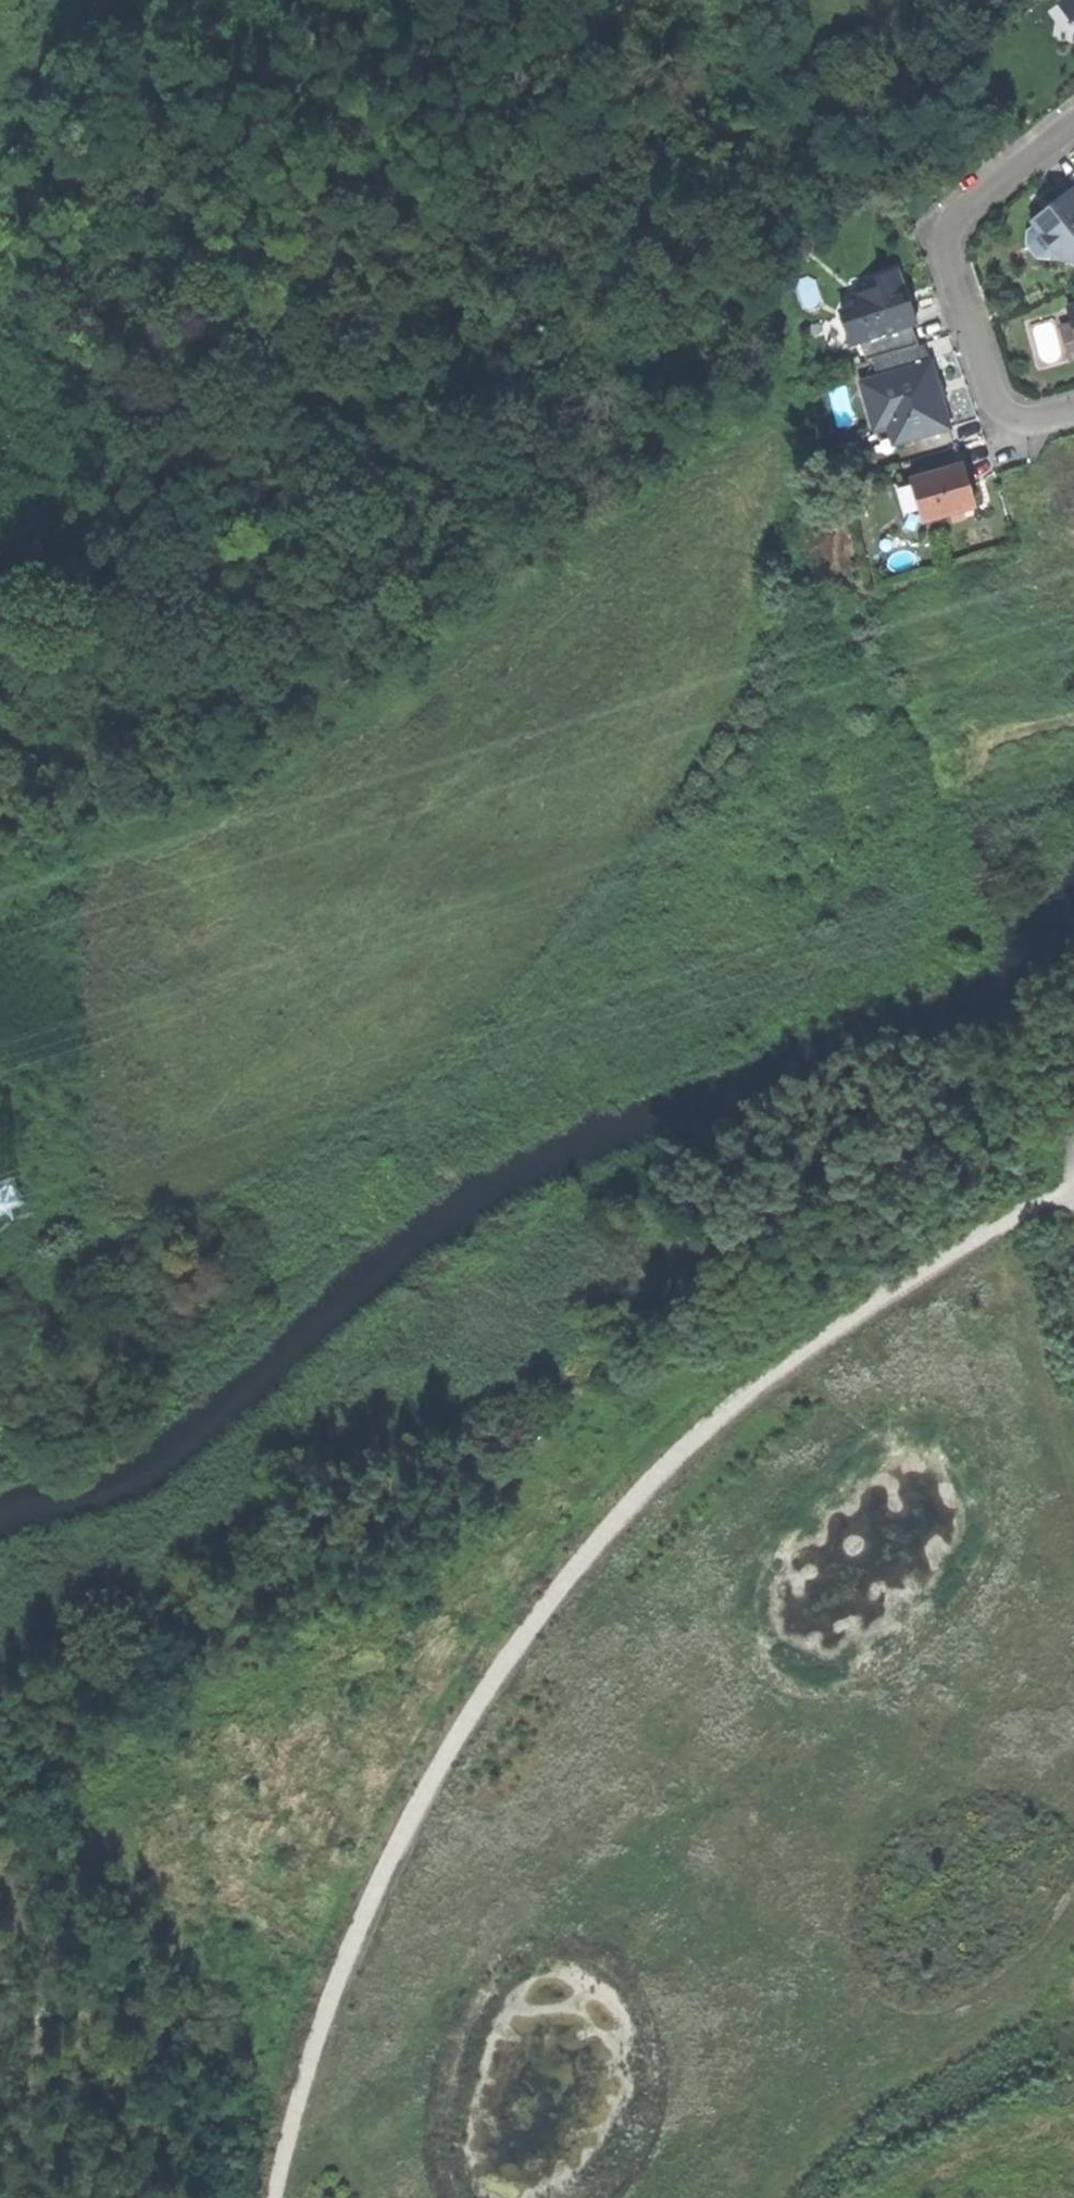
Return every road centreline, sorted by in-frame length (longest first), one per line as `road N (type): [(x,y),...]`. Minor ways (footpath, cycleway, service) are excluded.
road 1 (residential): [(1073,124),(947,230),(994,401),(1038,420),(1073,411)]

